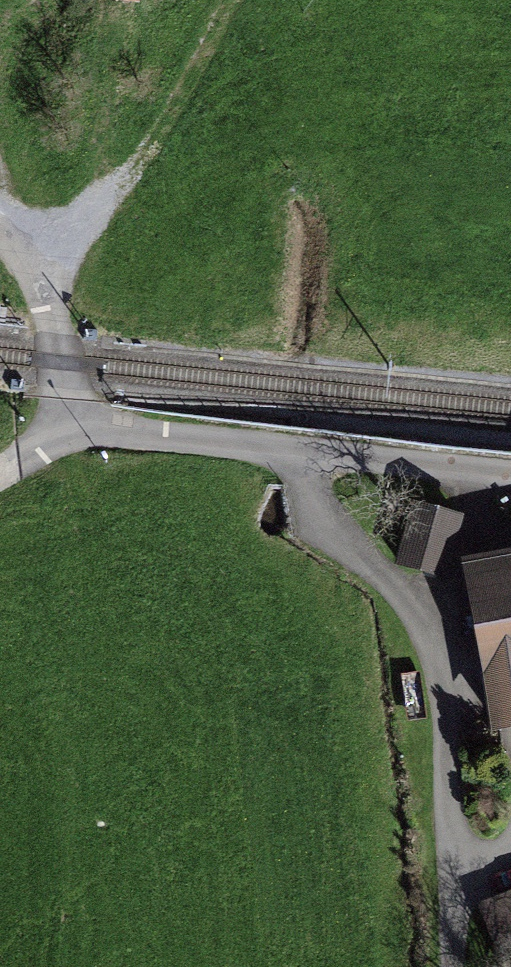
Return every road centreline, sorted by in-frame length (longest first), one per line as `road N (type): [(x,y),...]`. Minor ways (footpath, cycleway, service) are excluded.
road 1 (track): [(293,452),(327,523),(419,620),(433,656),(455,966)]
road 2 (unclassified): [(63,432),(510,474)]
road 3 (track): [(0,224),(42,281),(65,380),(63,432),(0,484)]

